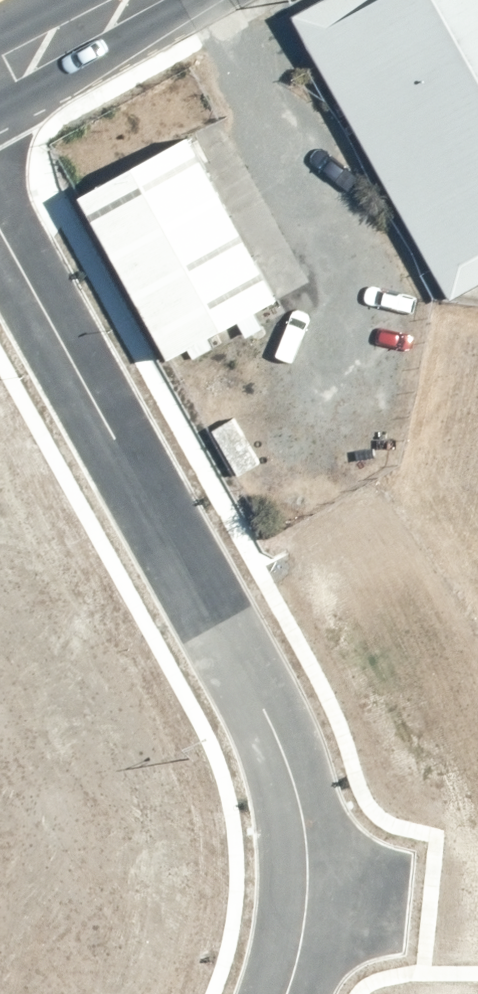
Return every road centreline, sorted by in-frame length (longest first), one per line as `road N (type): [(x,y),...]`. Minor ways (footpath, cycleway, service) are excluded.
road 1 (residential): [(304,894),(304,845),(280,751),(0,223)]
road 2 (tertiary): [(1,67),(123,0)]

